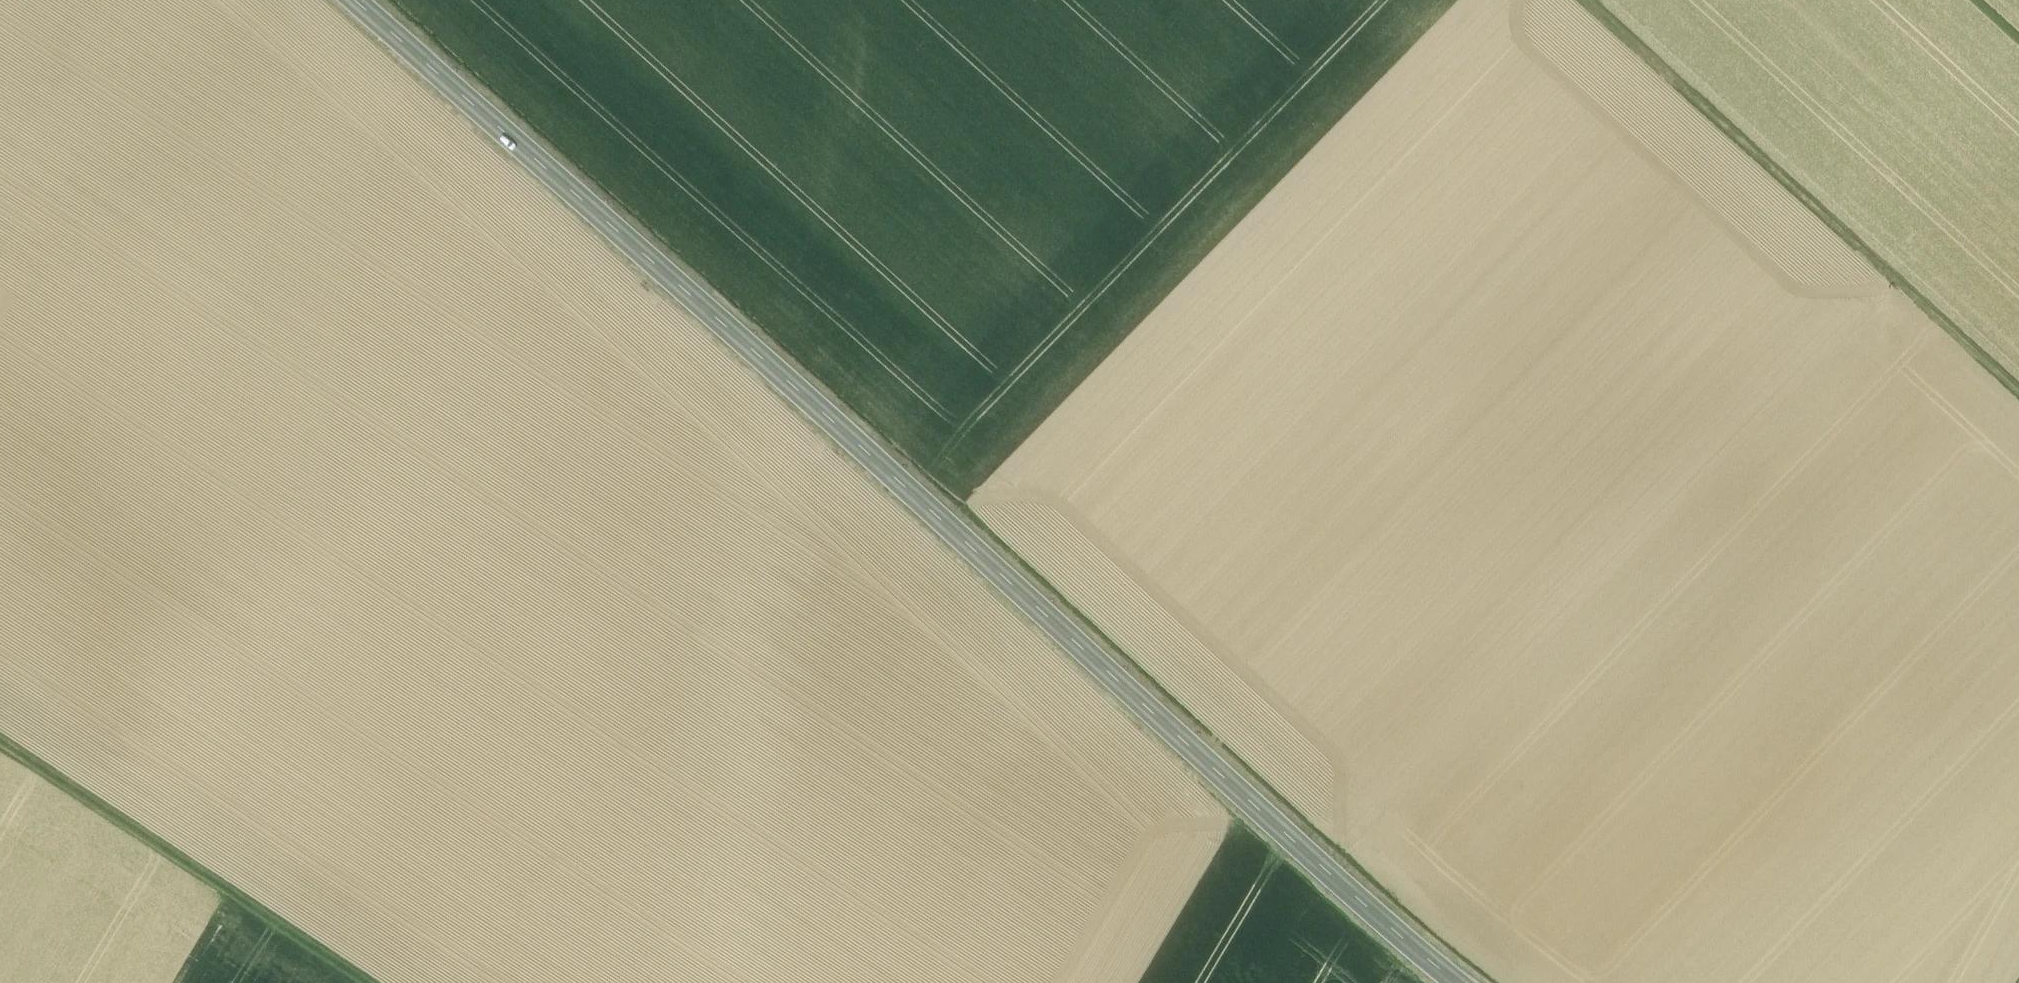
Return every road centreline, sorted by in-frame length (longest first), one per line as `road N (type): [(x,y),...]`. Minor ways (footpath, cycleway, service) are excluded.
road 1 (secondary): [(1454,982),(357,0)]
road 2 (track): [(1594,0),(2018,385)]
road 3 (track): [(367,982),(0,741)]

